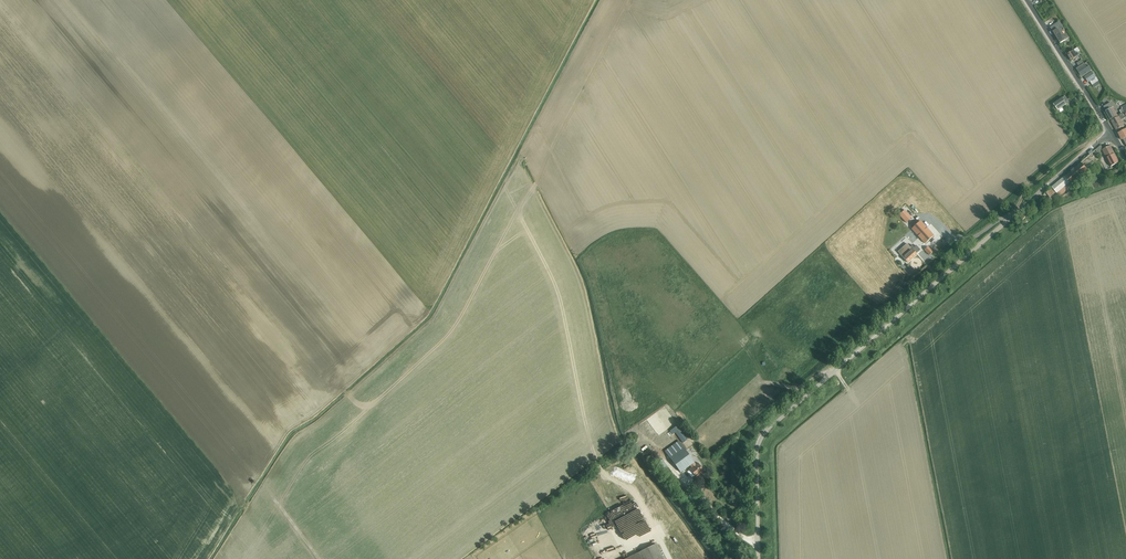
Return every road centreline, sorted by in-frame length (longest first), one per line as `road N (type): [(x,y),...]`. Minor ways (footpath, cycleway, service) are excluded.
road 1 (unclassified): [(758,558),(757,450),(766,432),(1111,132)]
road 2 (tertiary): [(1111,132),(1026,0)]

